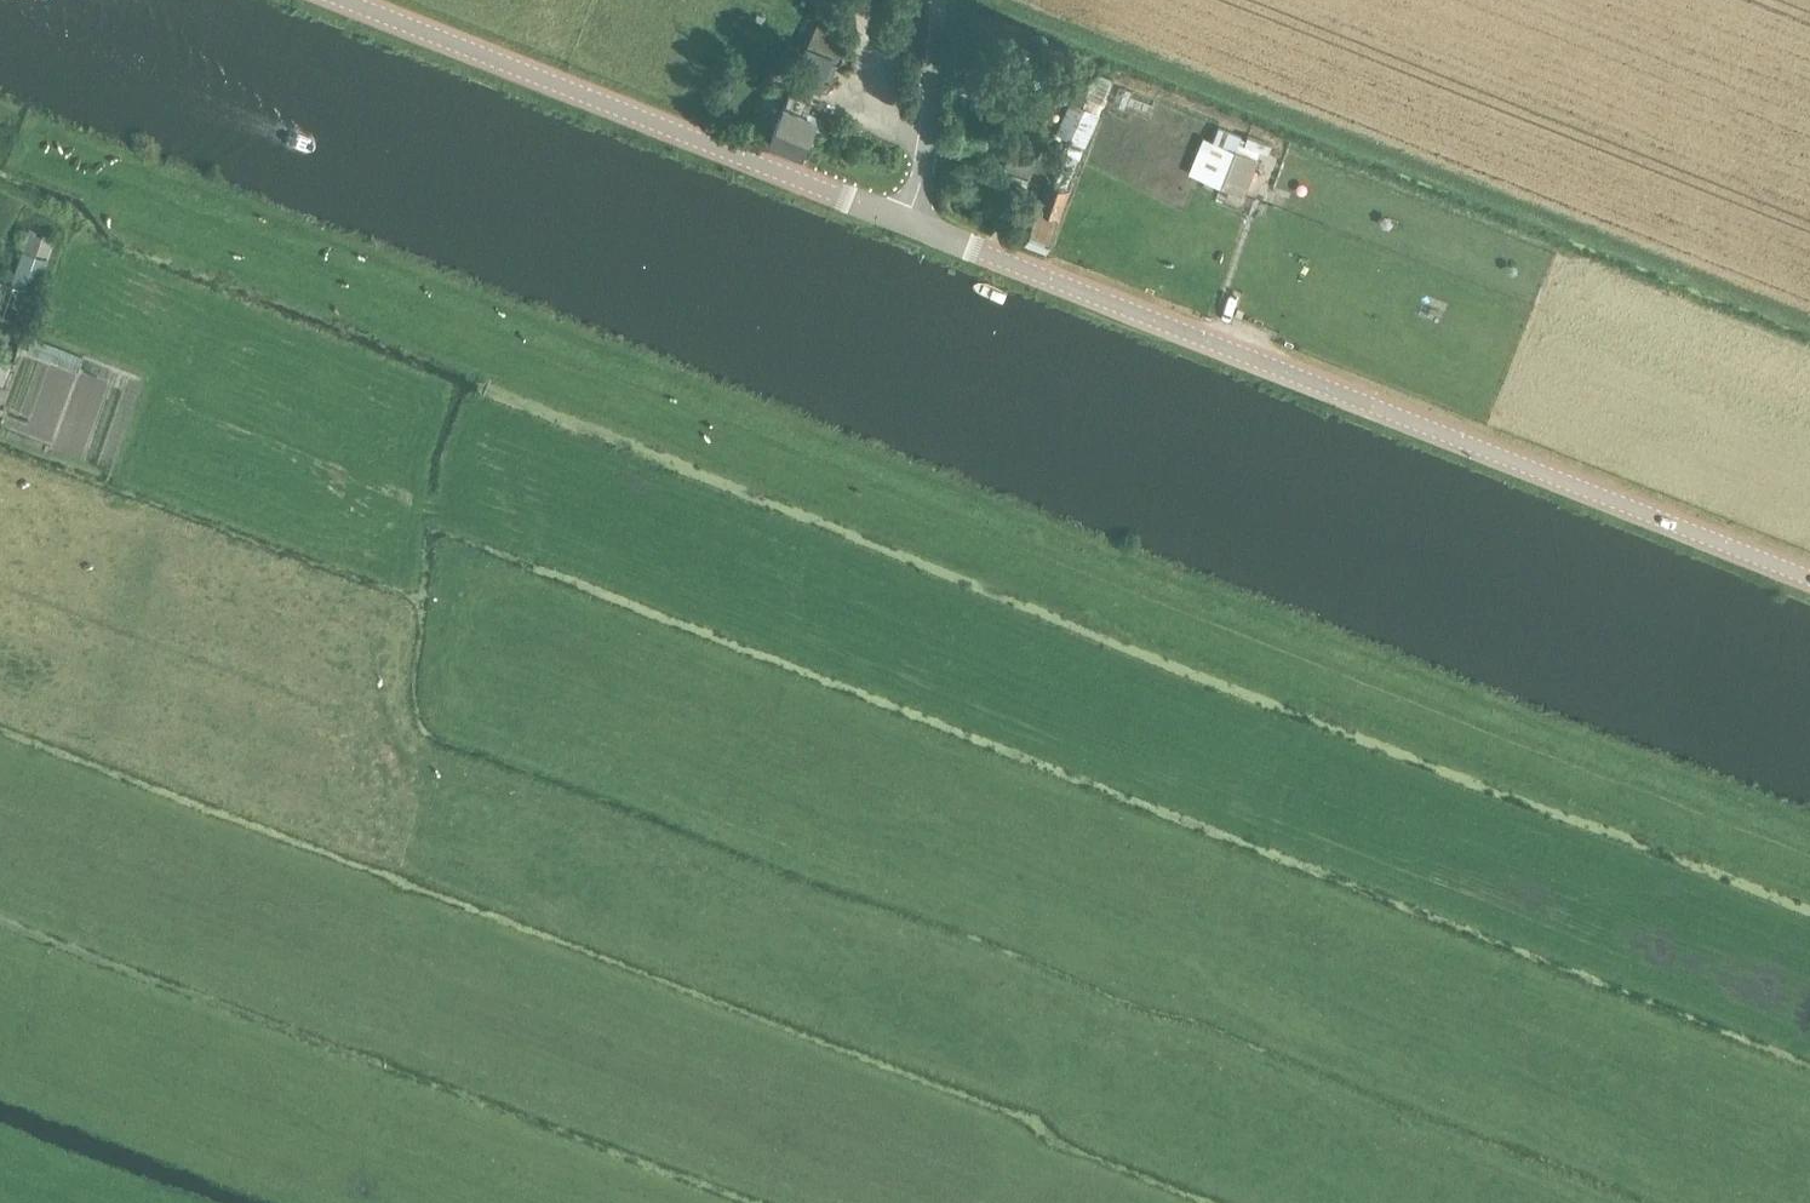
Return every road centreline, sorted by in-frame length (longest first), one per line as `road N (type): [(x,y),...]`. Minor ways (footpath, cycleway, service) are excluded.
road 1 (tertiary): [(1809,579),(909,220)]
road 2 (tertiary): [(909,220),(350,0)]
road 3 (unclassified): [(909,220),(921,184),(939,0)]

